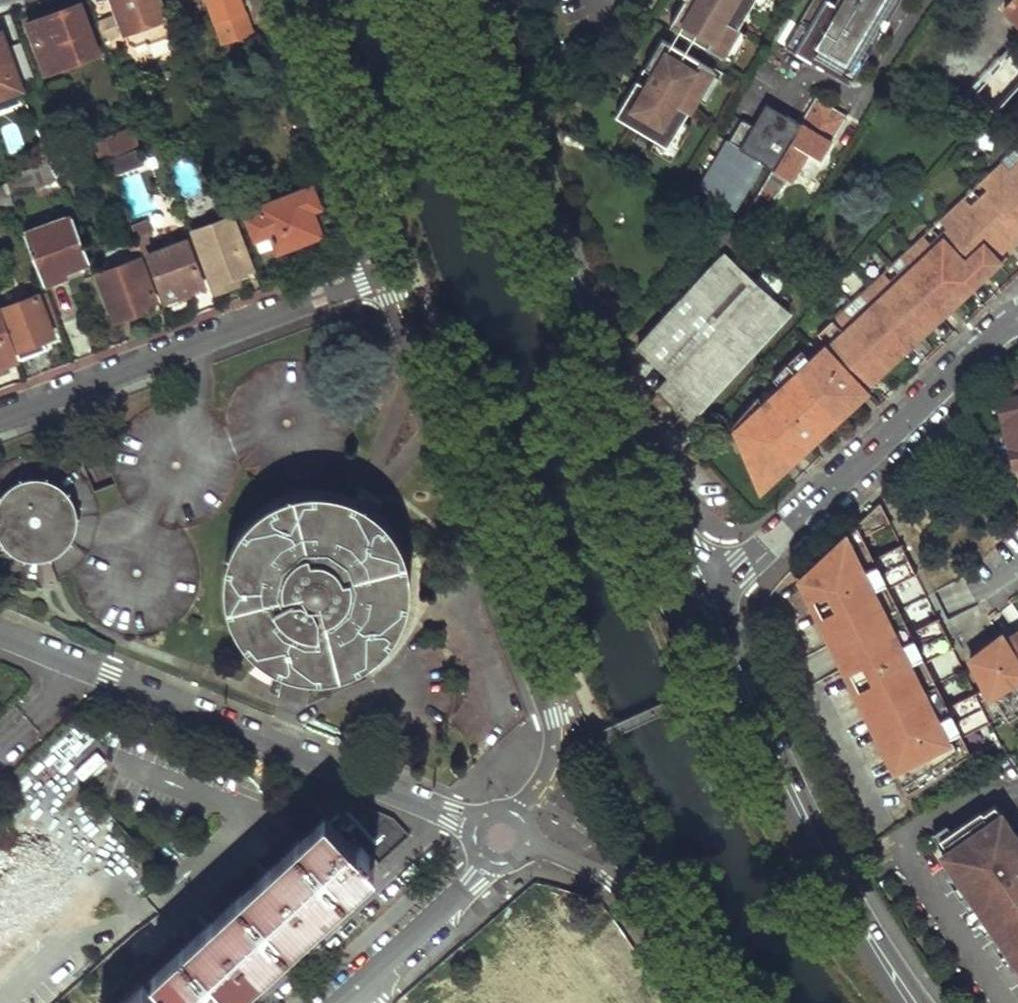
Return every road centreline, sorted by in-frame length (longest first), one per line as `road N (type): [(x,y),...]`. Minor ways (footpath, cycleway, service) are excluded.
road 1 (primary): [(703,593),(470,0)]
road 2 (residential): [(381,273),(563,714),(550,777),(501,836)]
road 3 (residential): [(501,836),(0,631)]
road 4 (primary): [(908,1002),(861,930),(783,776),(703,593)]
road 5 (residential): [(703,593),(764,553),(1017,320)]
road 6 (residential): [(0,415),(381,273)]
road 7 (residential): [(282,0),(381,273)]
road 8 (tertiary): [(363,984),(473,882),(501,836)]

